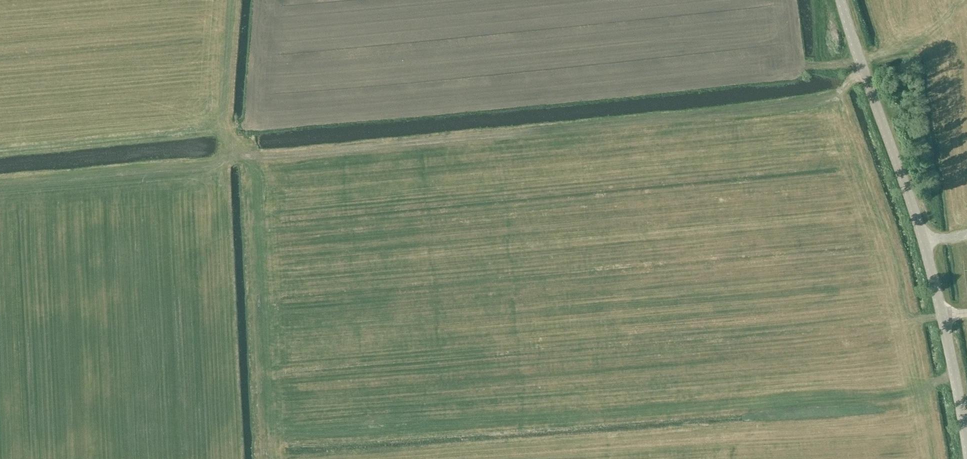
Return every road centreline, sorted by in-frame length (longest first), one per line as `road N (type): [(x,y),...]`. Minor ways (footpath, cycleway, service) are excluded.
road 1 (tertiary): [(966,447),(922,238),(841,0)]

